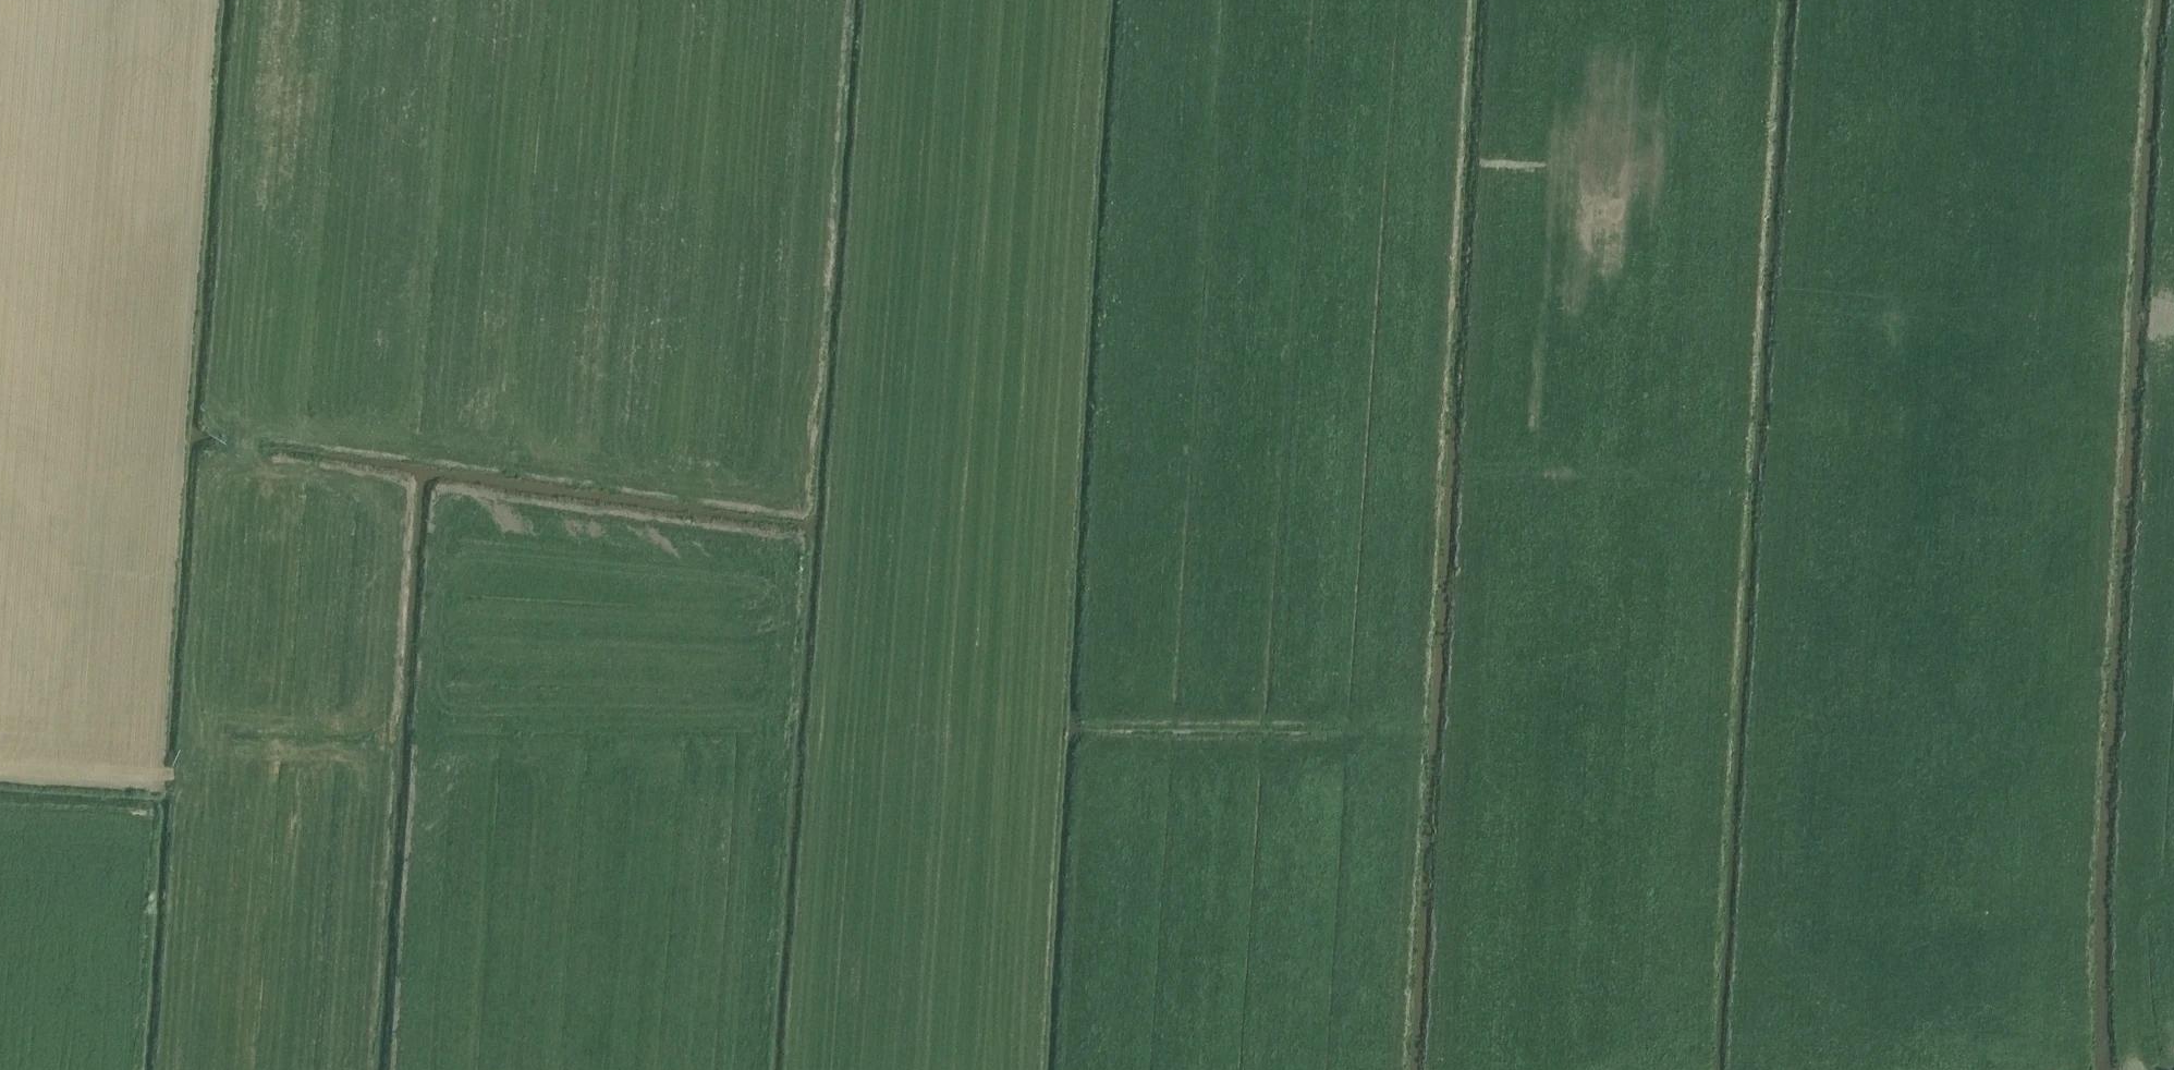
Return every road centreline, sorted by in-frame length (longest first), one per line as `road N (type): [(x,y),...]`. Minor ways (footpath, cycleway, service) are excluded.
road 1 (track): [(0,768),(171,778)]

